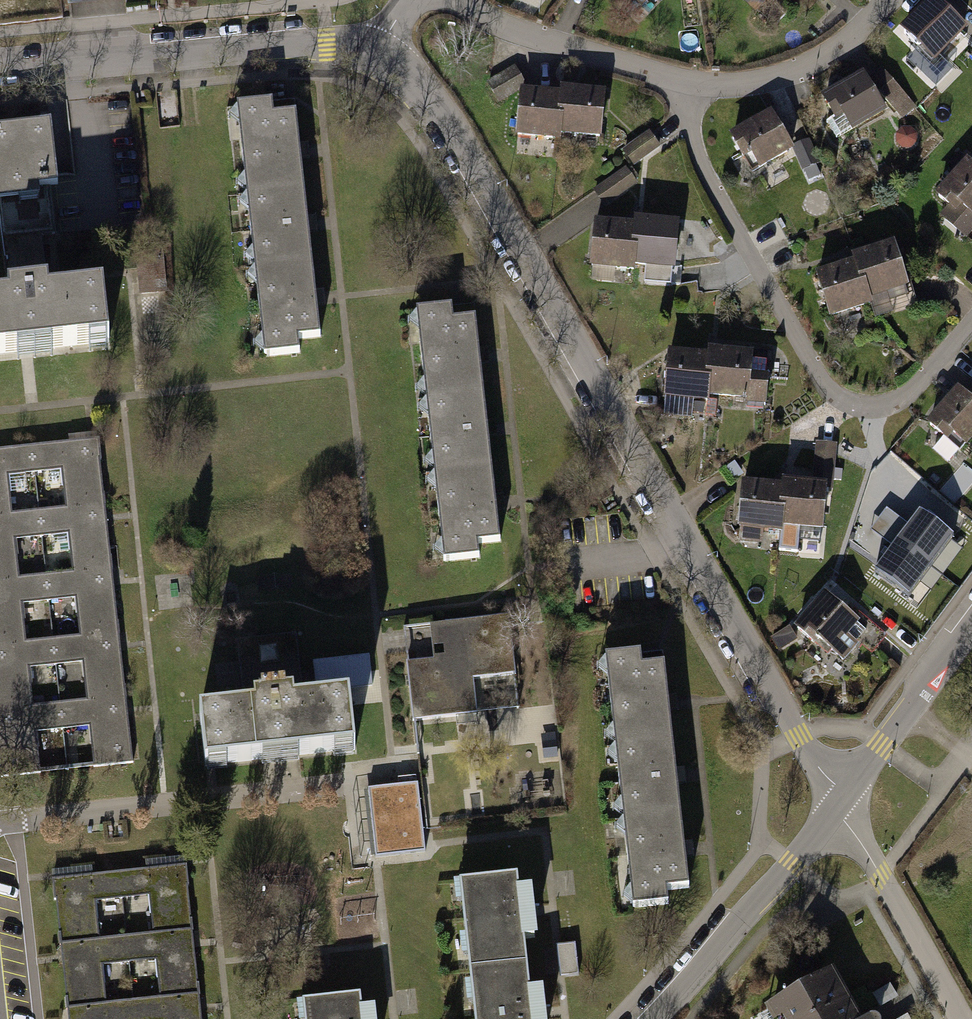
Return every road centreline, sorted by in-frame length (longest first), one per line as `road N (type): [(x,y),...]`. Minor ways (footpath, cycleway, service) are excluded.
road 1 (residential): [(381,48),(434,99),(839,800)]
road 2 (residential): [(684,96),(699,166),(825,393),(855,408),(889,407),(971,325)]
road 3 (residential): [(0,63),(381,48)]
road 4 (residential): [(839,800),(664,1018)]
road 5 (residential): [(962,1018),(839,800)]
road 6 (residential): [(454,0),(487,20),(684,96)]
road 7 (residential): [(971,617),(839,800)]
road 8 (residential): [(684,96),(766,81),(827,51),(880,0)]

